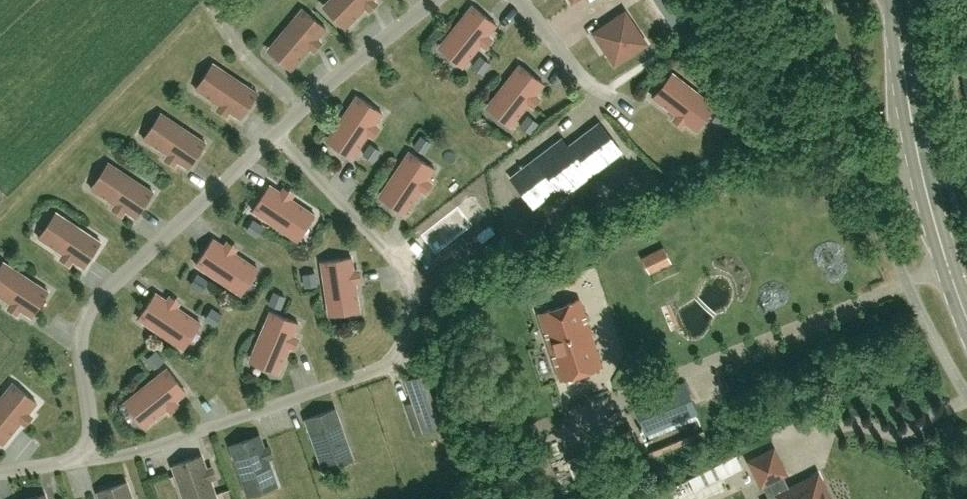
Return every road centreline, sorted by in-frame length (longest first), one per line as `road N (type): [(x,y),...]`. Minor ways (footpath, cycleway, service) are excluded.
road 1 (tertiary): [(966,315),(914,143),(896,0)]

